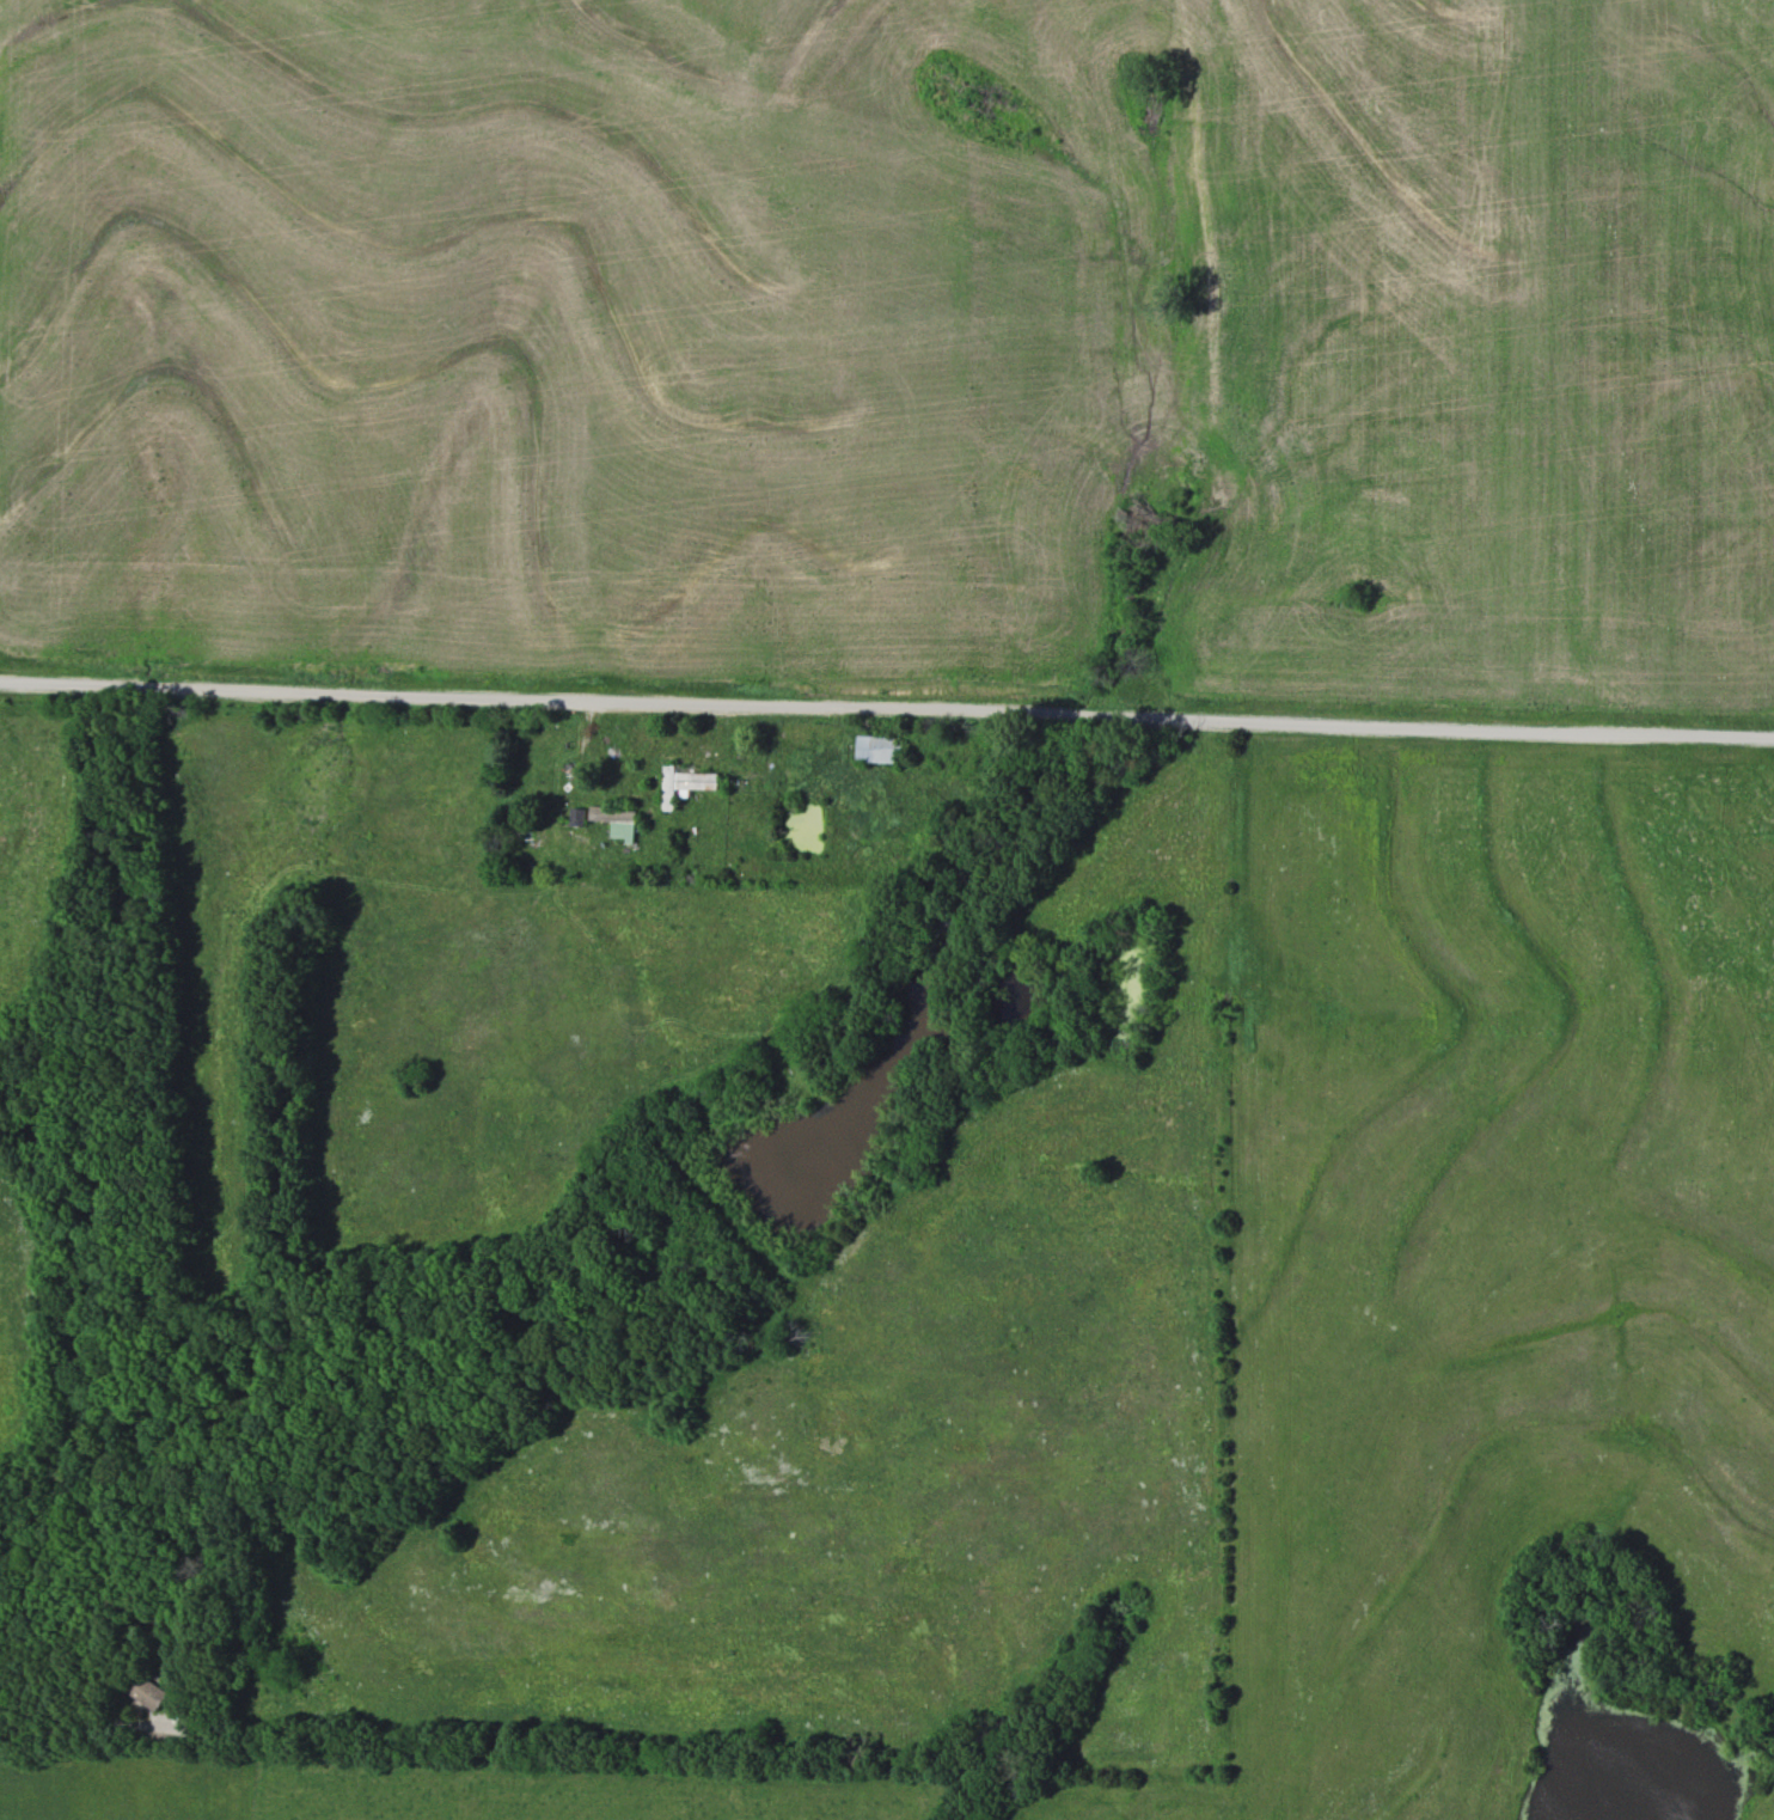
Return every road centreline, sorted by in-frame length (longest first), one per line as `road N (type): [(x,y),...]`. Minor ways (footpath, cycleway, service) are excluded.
road 1 (residential): [(1773,739),(0,685)]

